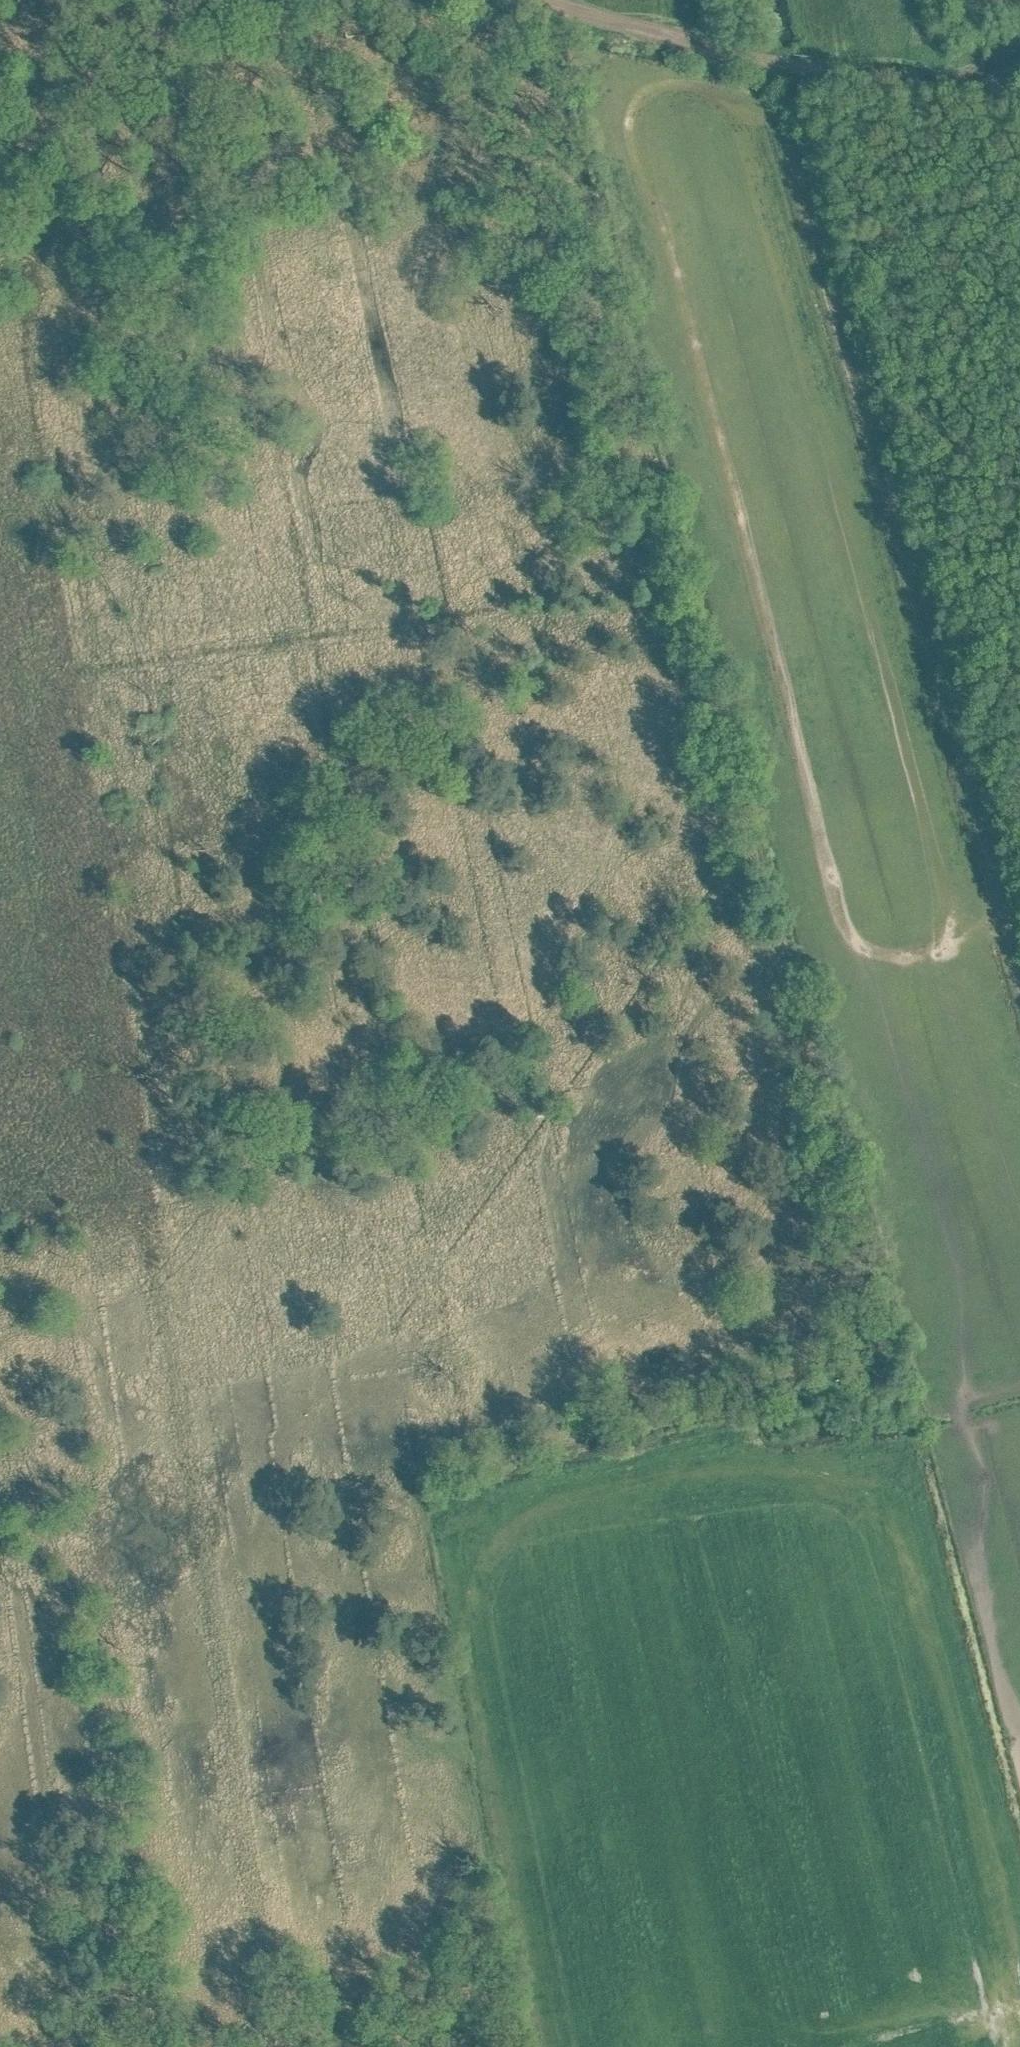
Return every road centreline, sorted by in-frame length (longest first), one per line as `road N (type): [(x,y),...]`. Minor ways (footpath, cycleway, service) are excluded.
road 1 (track): [(1019,67),(980,80),(792,64),(716,52),(529,0)]

